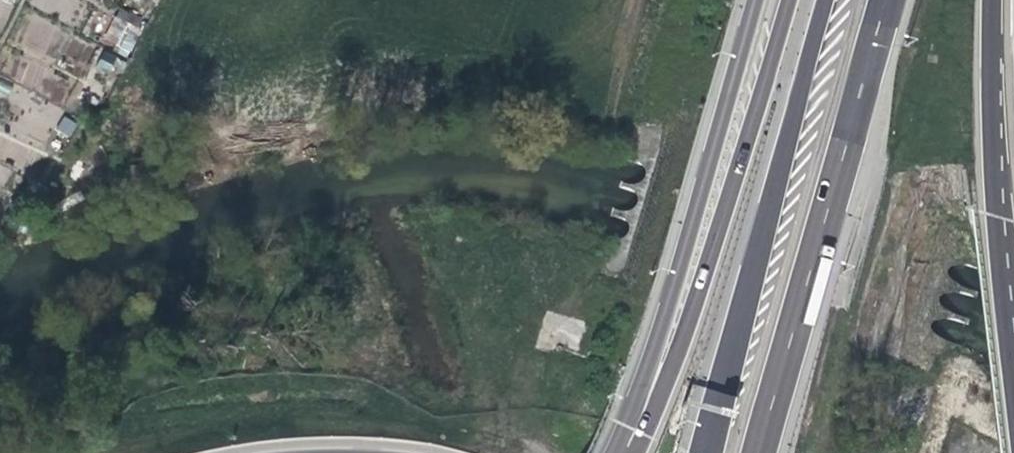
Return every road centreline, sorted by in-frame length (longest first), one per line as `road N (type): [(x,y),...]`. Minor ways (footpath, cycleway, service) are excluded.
road 1 (trunk): [(758,452),(887,0)]
road 2 (trunk): [(824,0),(705,452)]
road 3 (motorway): [(786,0),(750,129),(634,427)]
road 4 (motorway): [(756,0),(634,427)]
road 5 (trunk): [(1013,310),(993,140),(993,0)]

